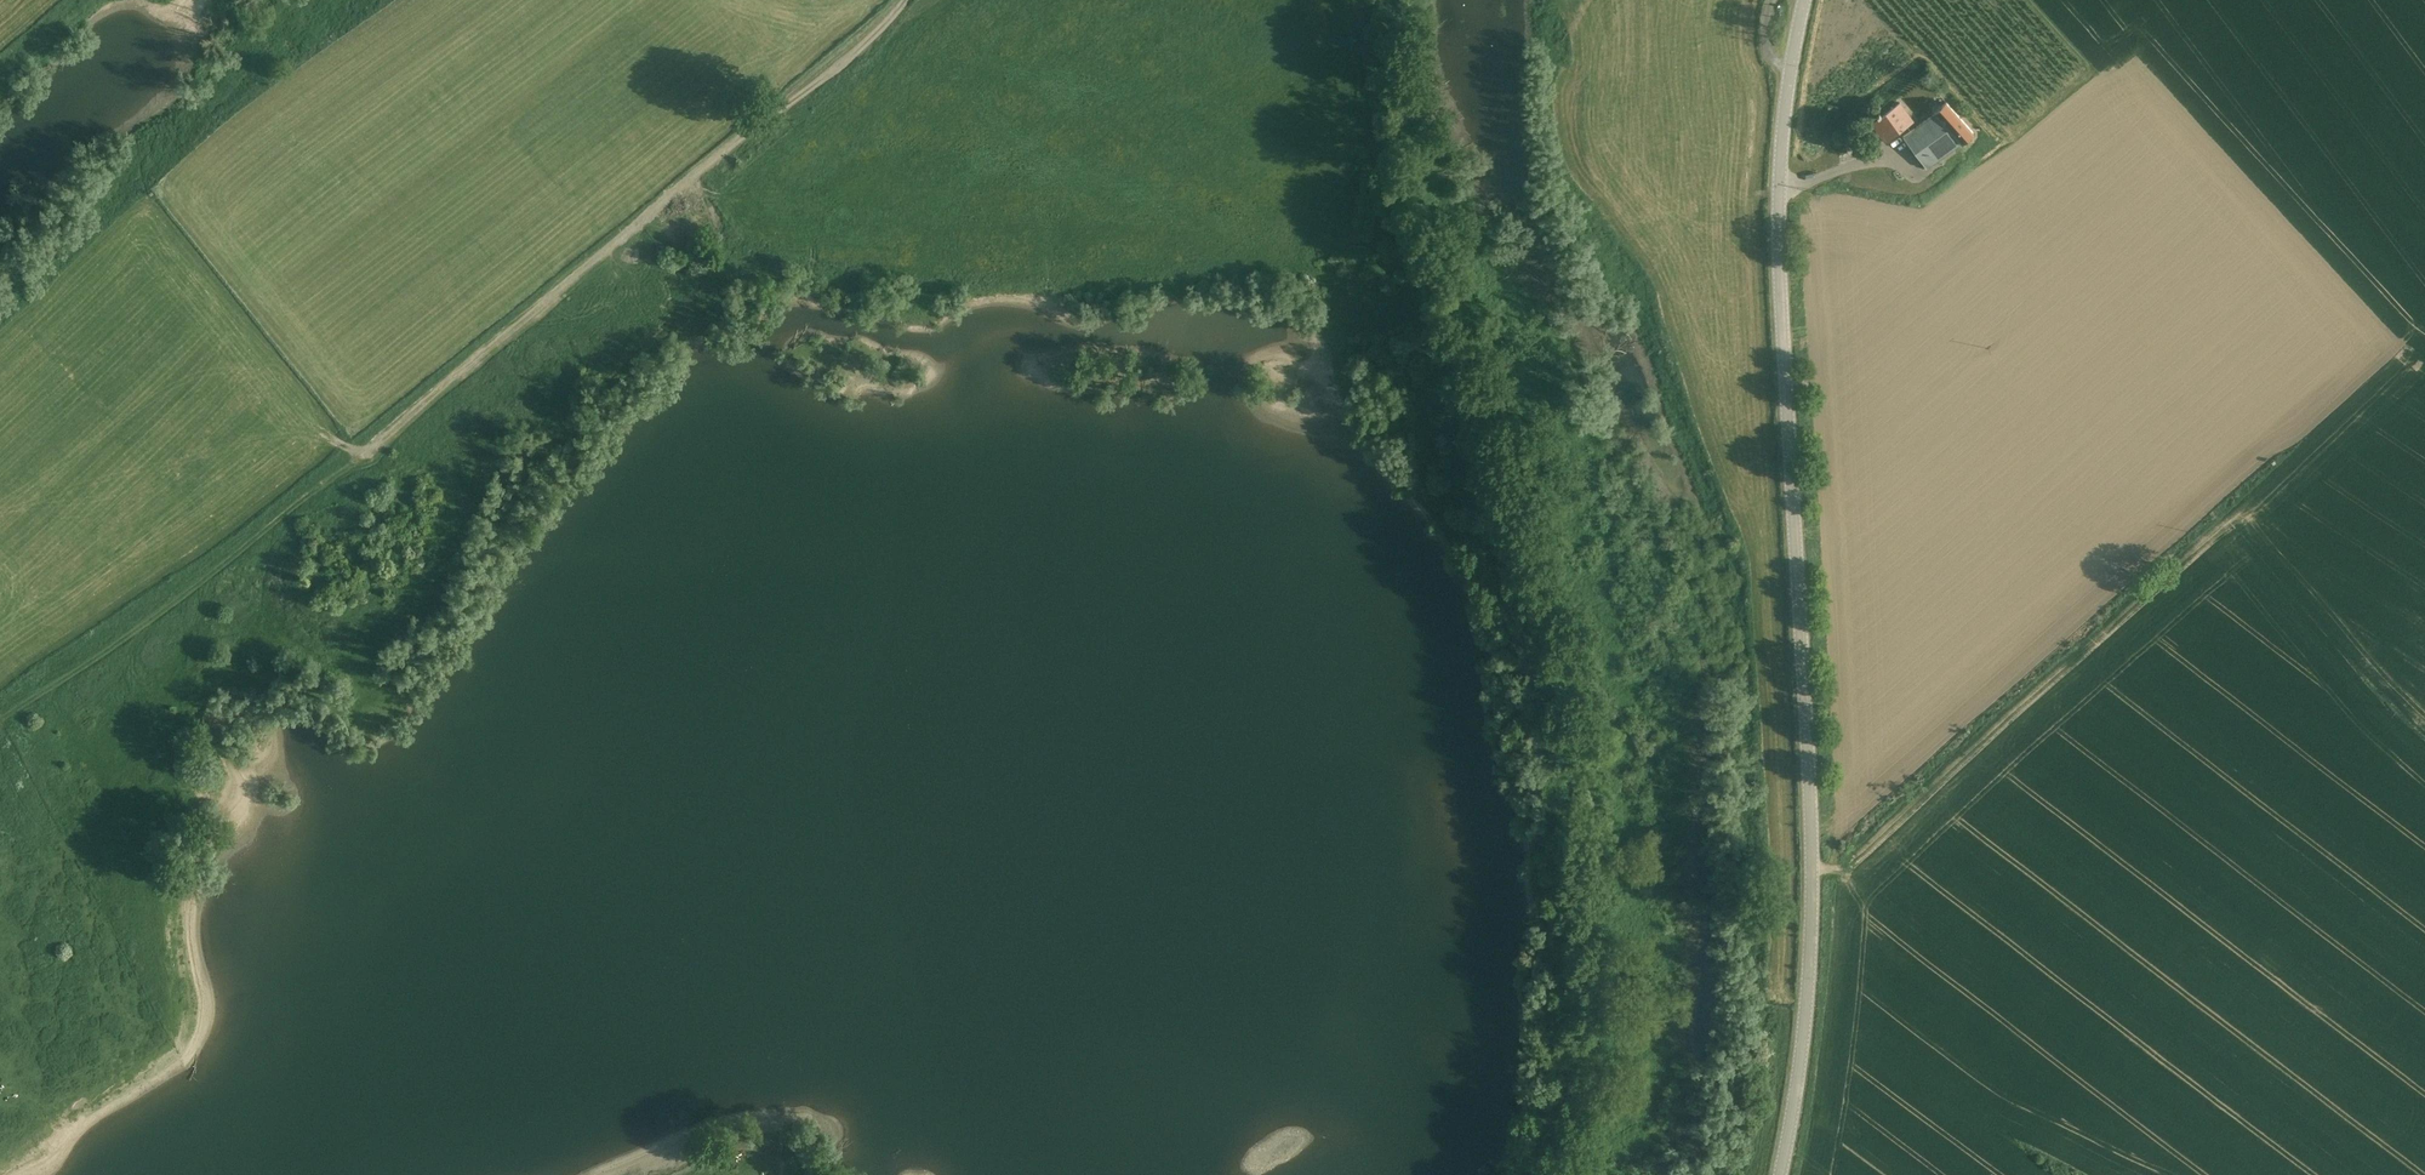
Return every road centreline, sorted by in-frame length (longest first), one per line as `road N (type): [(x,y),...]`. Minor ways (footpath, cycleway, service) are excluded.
road 1 (unclassified): [(1805,0),(1786,114),(1779,228),(1811,864),(1803,1034),(1779,1174)]
road 2 (track): [(361,448),(849,56),(908,0)]

